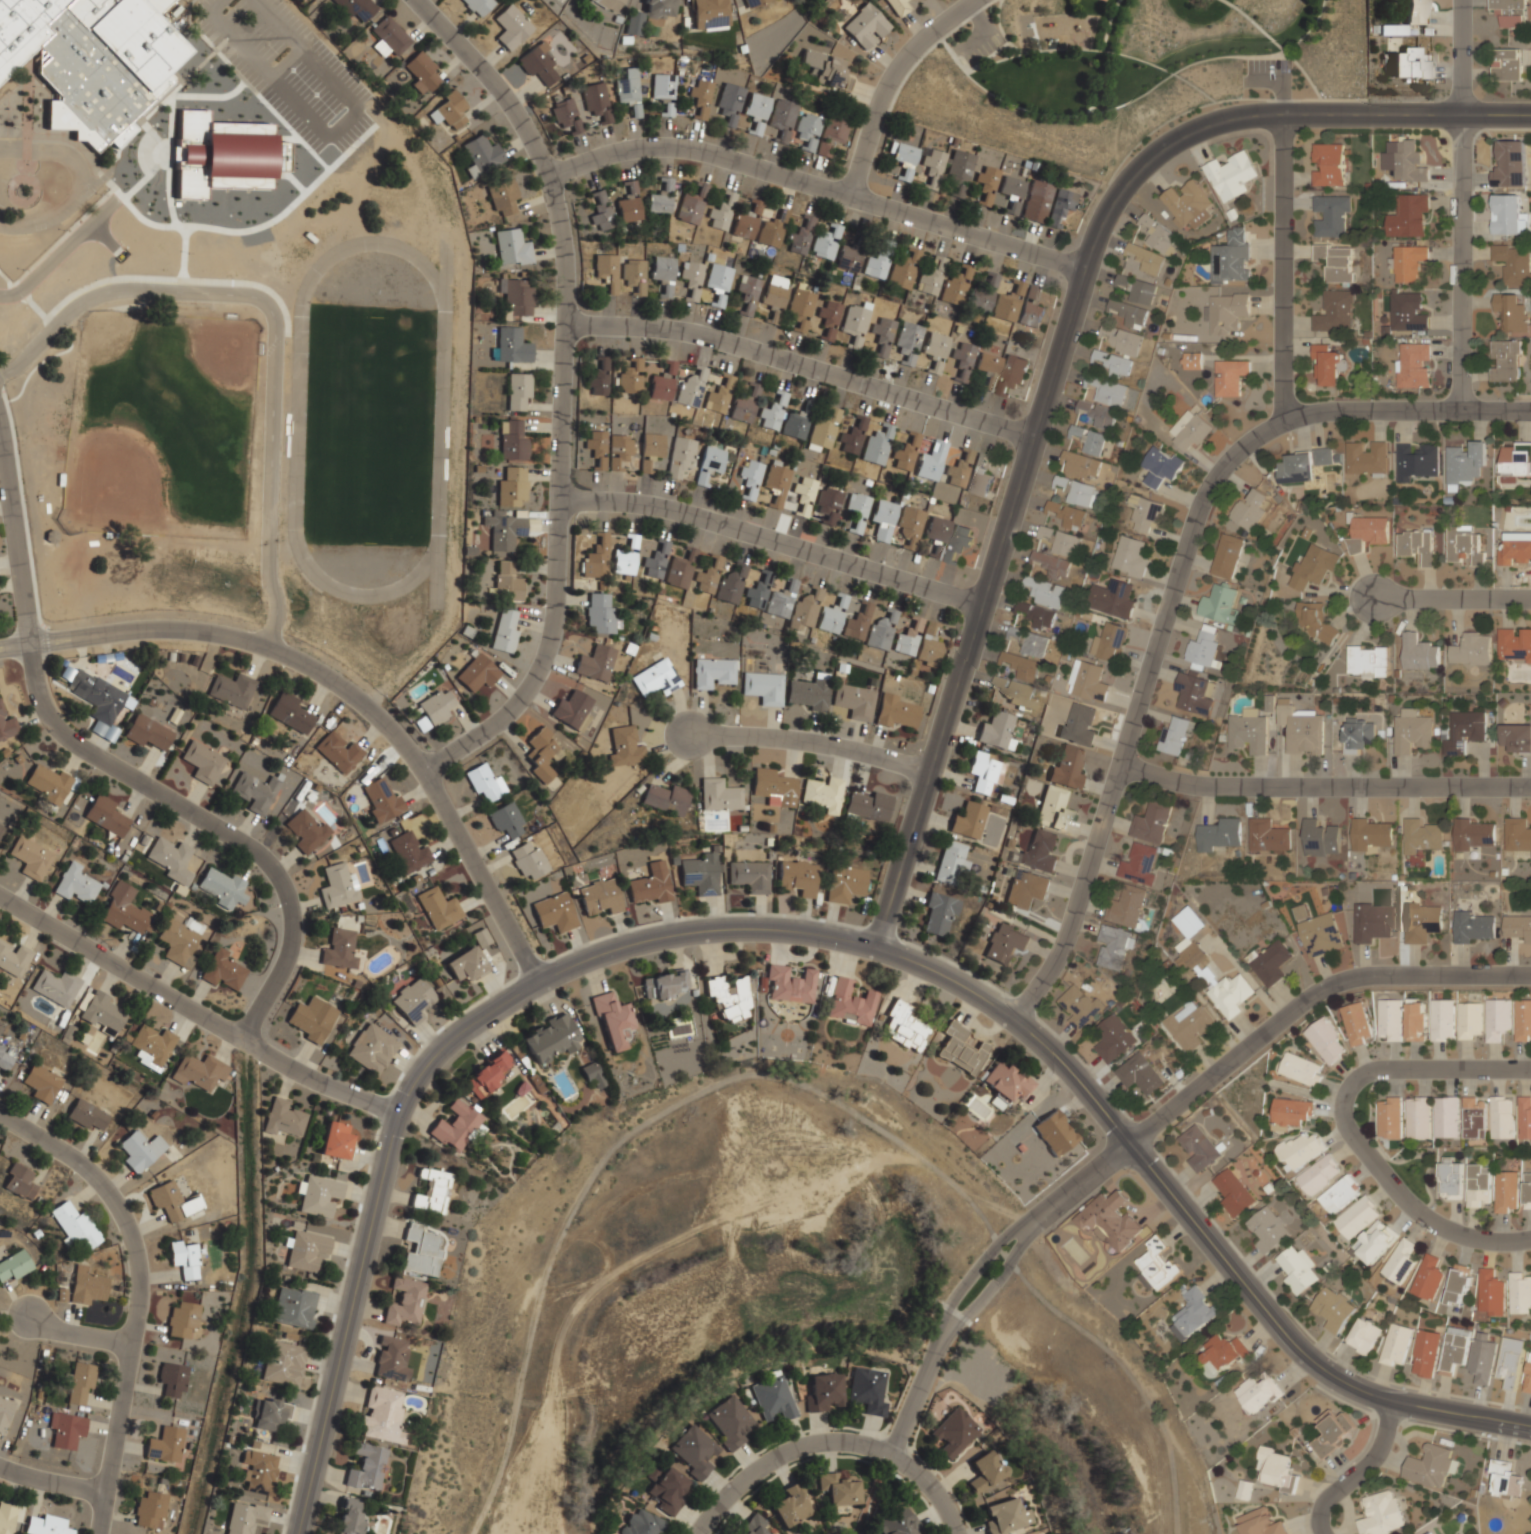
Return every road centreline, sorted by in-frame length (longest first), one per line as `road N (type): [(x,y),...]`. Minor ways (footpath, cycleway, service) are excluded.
road 1 (tertiary): [(1530,1427),(1391,1403),(1305,1359),(1068,1071),(1014,1019),(942,976),(874,949),(794,933),(706,931),(598,958),(539,984),(453,1039),(418,1078),(400,1110),(301,1533)]
road 2 (residential): [(874,949),(1081,270),(1118,192),(1177,138),(1227,120),(1460,117)]
road 3 (residential): [(1530,408),(1307,411),(1233,453),(1204,491),(1076,907),(1056,958),(1014,1019)]
road 4 (residential): [(0,440),(31,647),(59,726),(248,844),(284,878),(294,966),(252,1041)]
road 5 (residential): [(0,651),(204,628),(275,644),(318,667),(403,736),(539,984)]
road 6 (residential): [(422,769),(484,731),(526,688),(556,637),(571,326),(558,177)]
road 7 (residential): [(1022,1230),(1322,987),(1379,974),(1530,976)]
road 8 (residential): [(1081,270),(716,157),(659,149),(604,157),(558,177)]
road 9 (residential): [(0,1114),(81,1160),(118,1196),(134,1243),(142,1300),(102,1533)]
road 10 (residential): [(1032,438),(739,341),(571,326)]
road 11 (residential): [(1530,1069),(1380,1070),(1356,1077),(1343,1099),(1345,1125),(1417,1216),(1466,1241),(1530,1240)]
road 12 (residential): [(0,892),(252,1041),(400,1110)]
road 13 (residential): [(980,607),(713,512),(566,496)]
road 14 (residential): [(1119,765),(1208,789),(1530,787)]
road 15 (residential): [(1454,406),(1461,0)]
road 16 (residential): [(699,1533),(761,1467),(807,1446),(856,1446),(888,1456),(928,1486),(957,1533)]
road 17 (residential): [(1282,116),(1279,421)]
road 18 (residential): [(929,774),(766,739),(692,736)]
road 19 (residential): [(852,193),(902,64),(978,0)]
road 20 (residential): [(558,177),(531,123),(421,0)]
road 21 (residential): [(1530,598),(1373,598)]
road 22 (residential): [(1391,1403),(1377,1454),(1322,1506),(1323,1533)]
road 23 (residential): [(888,1456),(946,1327)]
road 24 (residential): [(1022,1230),(1004,1236),(963,1282),(946,1327)]
road 25 (residential): [(946,1327),(983,1295),(1022,1230)]

